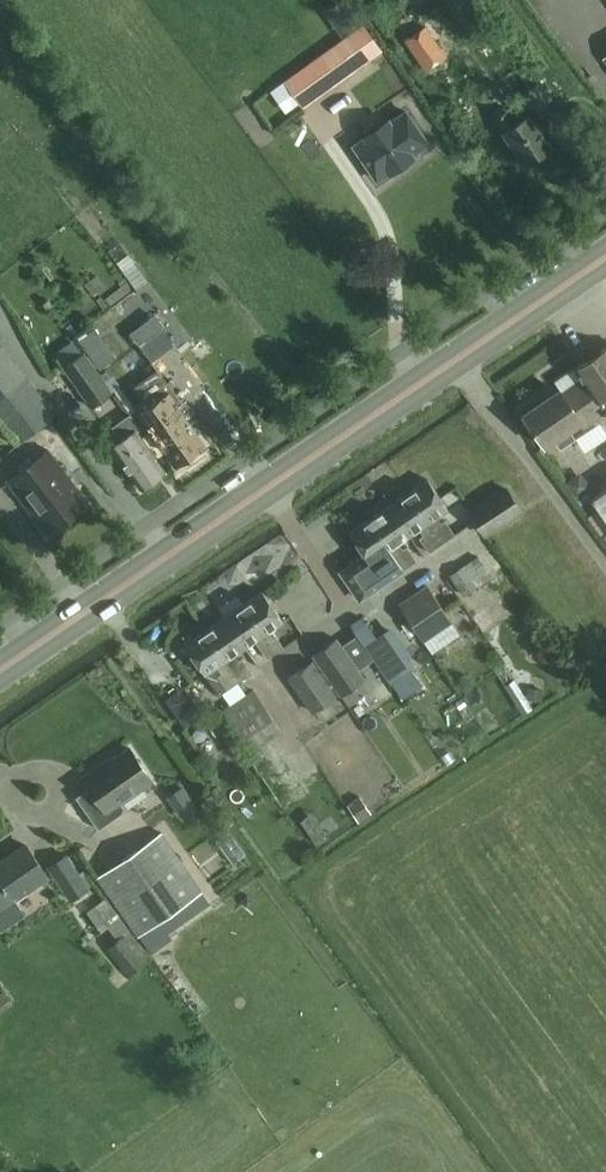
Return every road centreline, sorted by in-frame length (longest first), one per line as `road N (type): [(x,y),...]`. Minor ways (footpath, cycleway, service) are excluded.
road 1 (primary): [(0,670),(605,256)]

